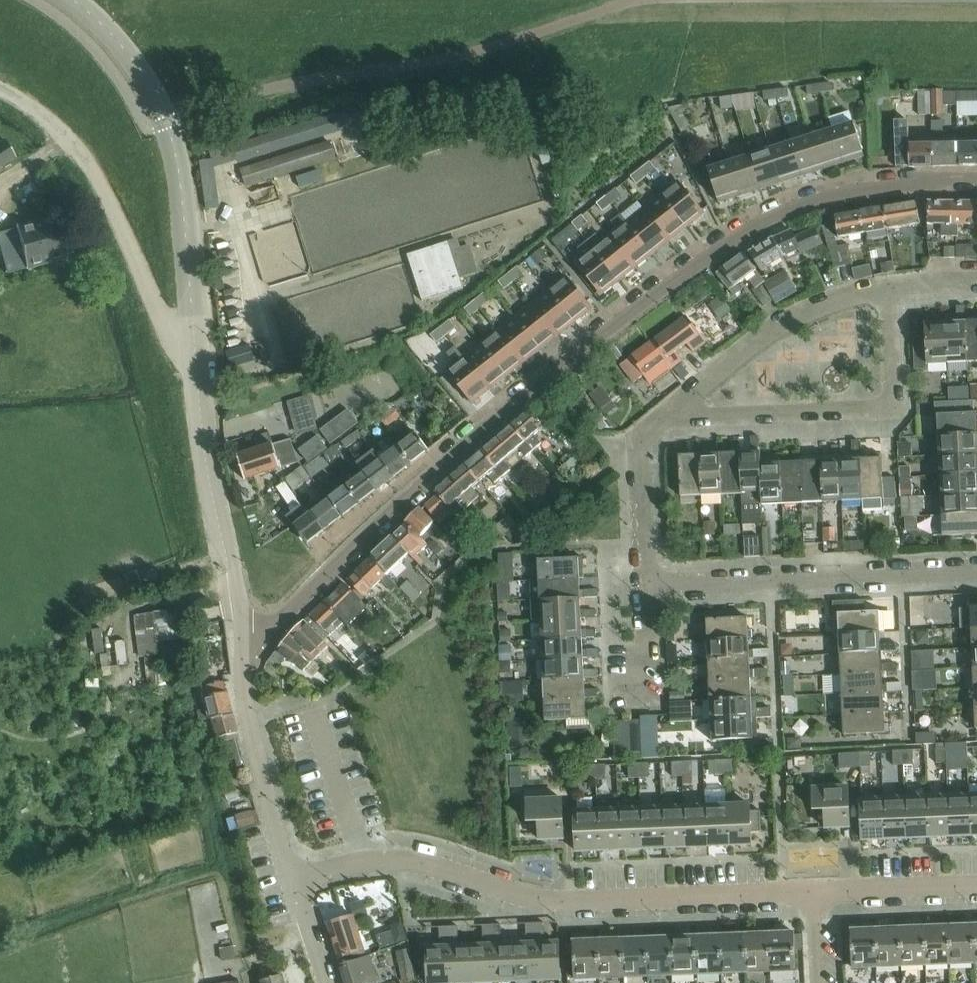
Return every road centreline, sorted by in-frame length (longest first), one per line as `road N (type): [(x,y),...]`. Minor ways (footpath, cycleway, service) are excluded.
road 1 (residential): [(976,179),(838,192),(741,233),(625,311),(488,423),(245,649)]
road 2 (residential): [(290,881),(400,860),(548,902),(813,892)]
road 3 (residential): [(665,419),(894,410),(888,289)]
road 4 (unclassified): [(196,349),(167,340),(83,158),(20,99),(0,91)]
road 5 (residential): [(645,590),(976,573)]
road 6 (residential): [(665,419),(736,359),(812,310),(888,289)]
road 7 (residential): [(290,881),(244,700),(245,649)]
road 8 (unclassified): [(196,349),(179,168),(166,124)]
road 9 (unclassified): [(231,571),(202,442),(196,349)]
road 10 (residential): [(645,590),(640,447),(665,419)]
road 11 (residential): [(813,892),(976,887)]
road 12 (unclassified): [(74,0),(134,58),(166,124)]

